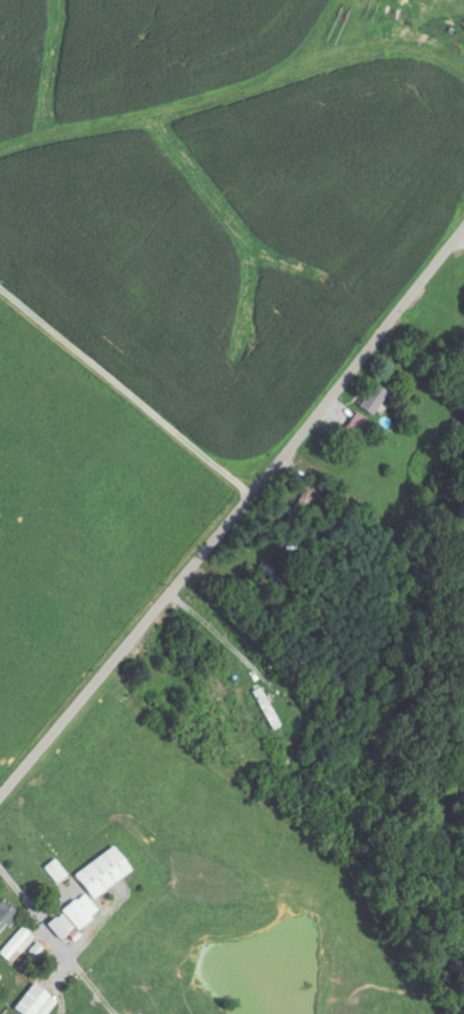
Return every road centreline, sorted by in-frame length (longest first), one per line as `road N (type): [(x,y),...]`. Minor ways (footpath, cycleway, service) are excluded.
road 1 (residential): [(0,798),(241,512),(463,229)]

